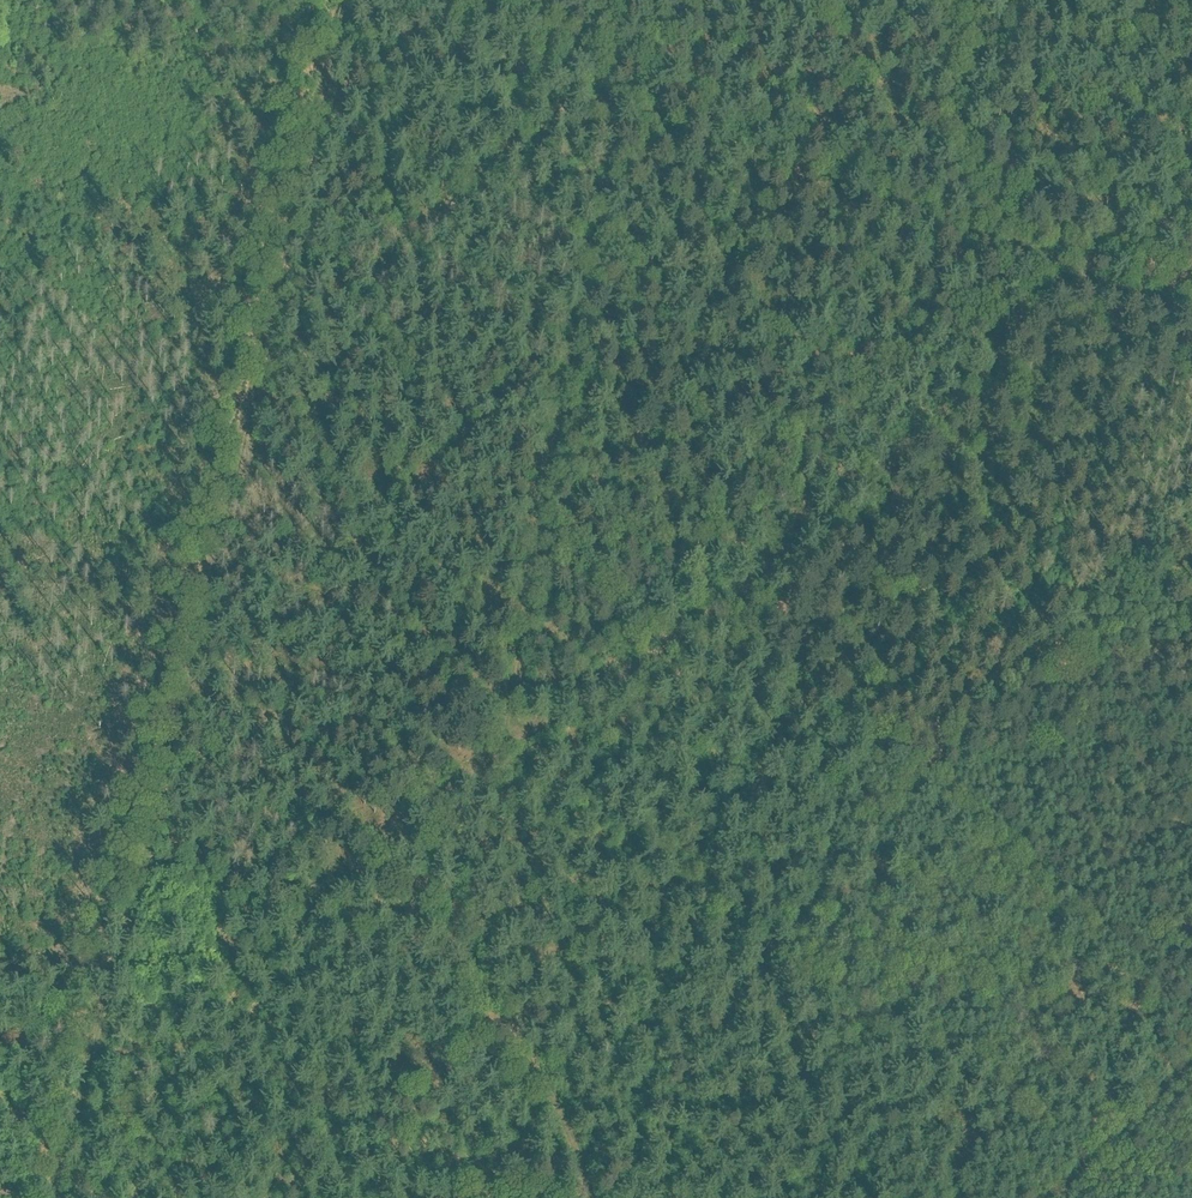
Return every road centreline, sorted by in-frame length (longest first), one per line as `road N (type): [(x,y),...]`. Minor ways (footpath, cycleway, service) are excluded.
road 1 (track): [(352,0),(139,897),(49,1197)]
road 2 (track): [(498,741),(583,330),(606,125),(602,88),(591,72),(474,0)]
road 3 (track): [(498,741),(630,668),(836,514),(944,417),(1080,272)]
road 4 (track): [(58,1197),(286,944),(498,741)]
road 5 (track): [(597,1197),(570,1129),(465,937),(458,856),(498,741)]
road 6 (track): [(1091,261),(1022,235),(979,181),(958,141),(944,75),(953,0)]
road 7 (track): [(1050,1197),(1191,1062)]
road 8 (track): [(1080,272),(1191,167)]

